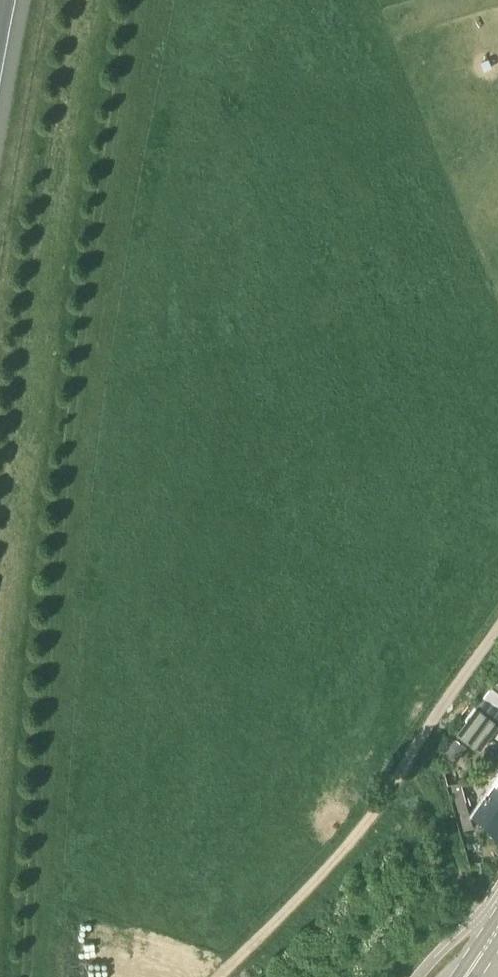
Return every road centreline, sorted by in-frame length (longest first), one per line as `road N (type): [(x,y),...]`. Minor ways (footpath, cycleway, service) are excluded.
road 1 (track): [(219,976),(396,782)]
road 2 (unclassified): [(396,782),(497,627)]

